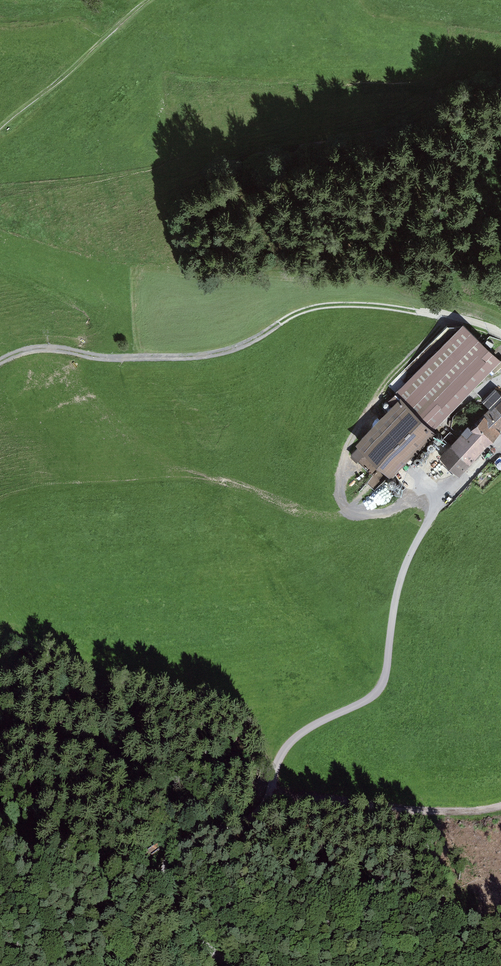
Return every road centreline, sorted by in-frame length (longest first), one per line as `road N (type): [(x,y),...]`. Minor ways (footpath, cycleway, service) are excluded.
road 1 (track): [(500,337),(373,305),(314,309),(209,357),(97,359),(49,349),(0,364)]
road 2 (track): [(258,794),(304,732),(373,699),(387,682),(399,586),(431,523),(500,447)]
road 3 (track): [(225,965),(162,919),(160,878),(258,794)]
road 4 (track): [(258,794),(364,805),(500,798)]
road 5 (track): [(153,0),(0,131)]

